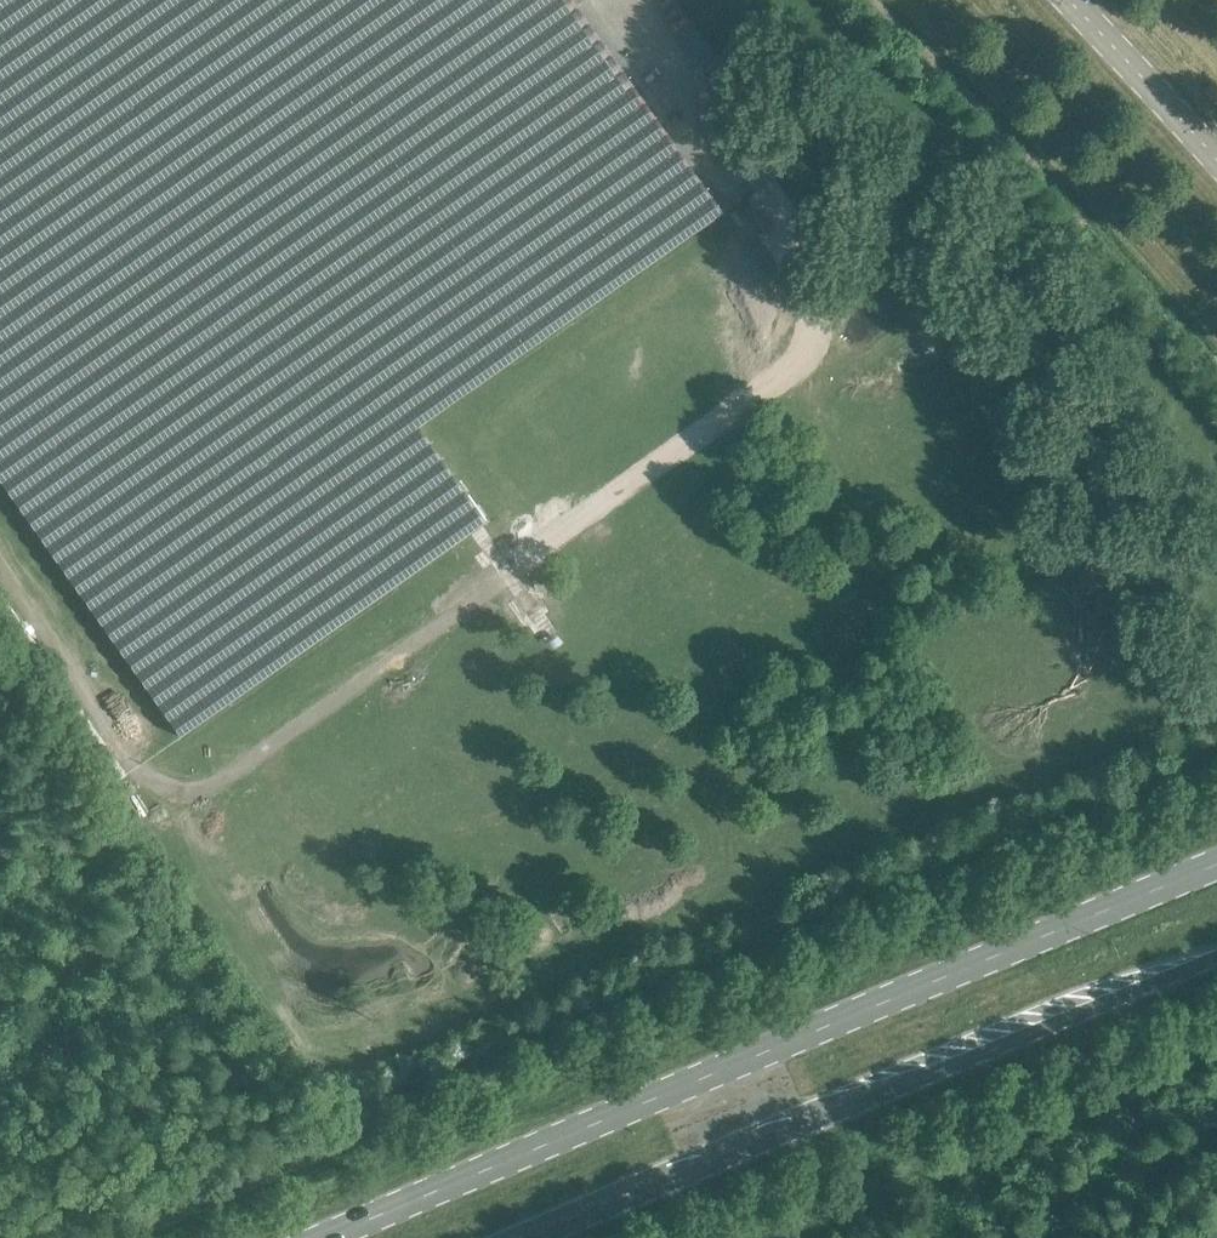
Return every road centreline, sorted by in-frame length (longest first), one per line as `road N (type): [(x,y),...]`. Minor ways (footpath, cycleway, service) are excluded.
road 1 (trunk): [(1216,868),(331,1237)]
road 2 (trunk): [(522,1237),(1216,960)]
road 3 (tertiary): [(1065,0),(1216,166)]

